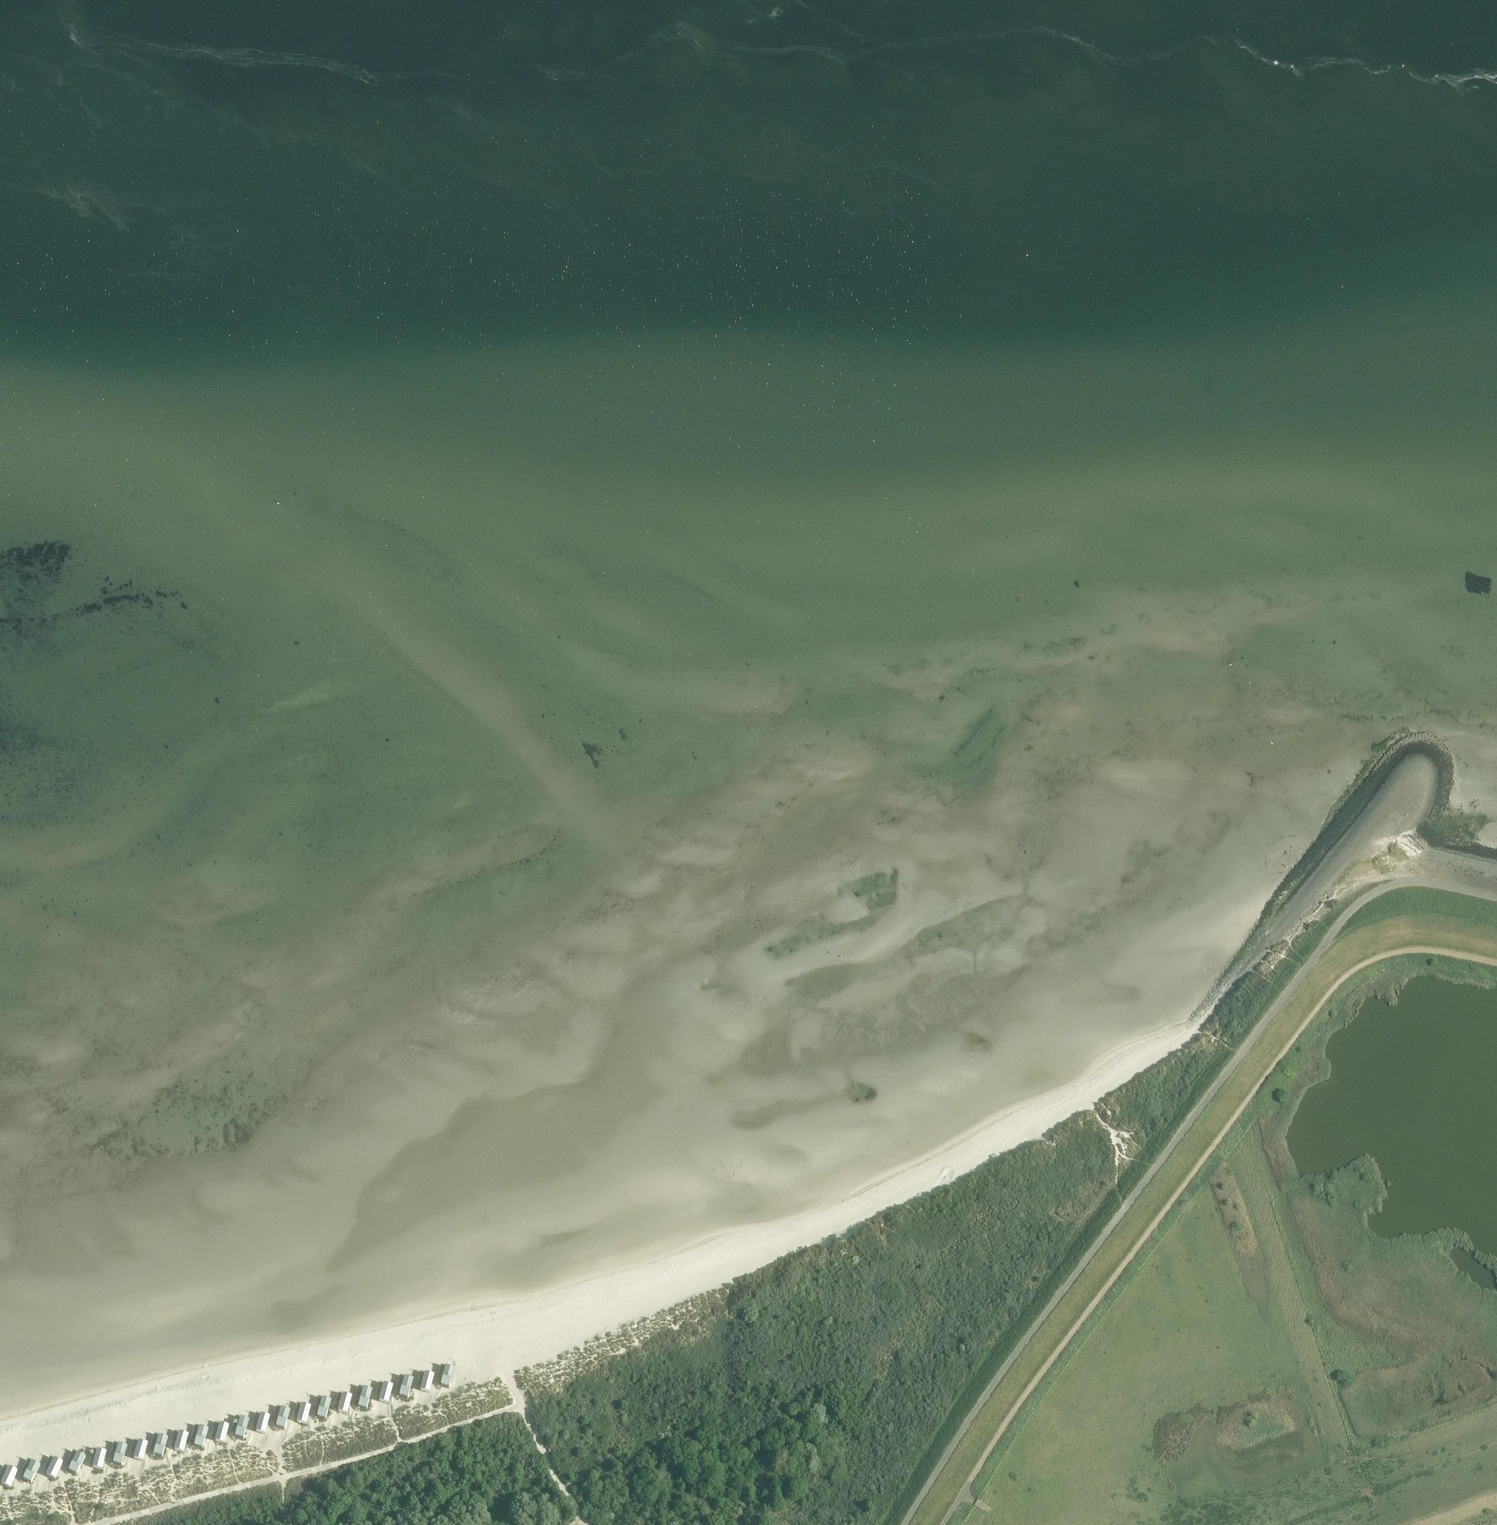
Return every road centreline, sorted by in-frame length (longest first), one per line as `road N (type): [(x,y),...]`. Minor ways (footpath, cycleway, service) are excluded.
road 1 (track): [(1496,965),(1406,949),(1368,962),(1337,985),(1029,1390),(944,1524)]

